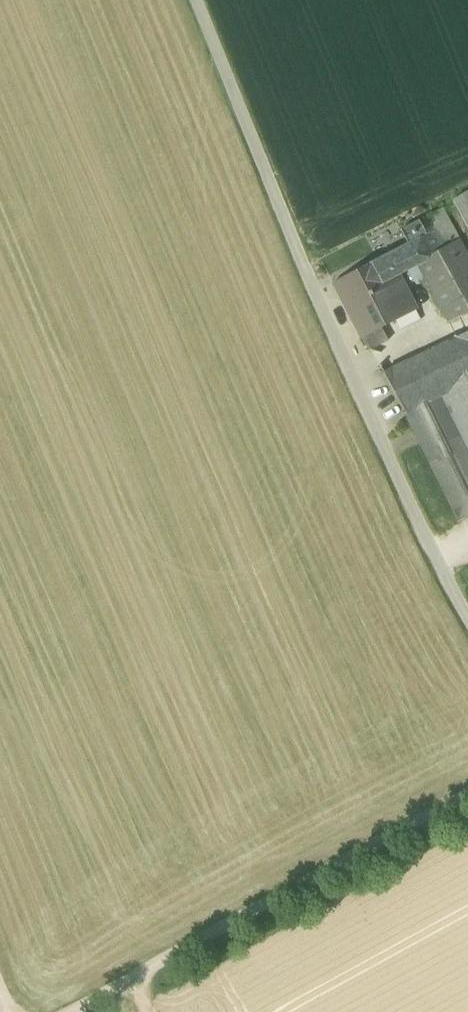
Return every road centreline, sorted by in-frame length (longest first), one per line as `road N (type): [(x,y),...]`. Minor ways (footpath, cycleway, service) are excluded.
road 1 (unclassified): [(196,0),(310,278),(467,604)]
road 2 (track): [(467,792),(80,1011)]

